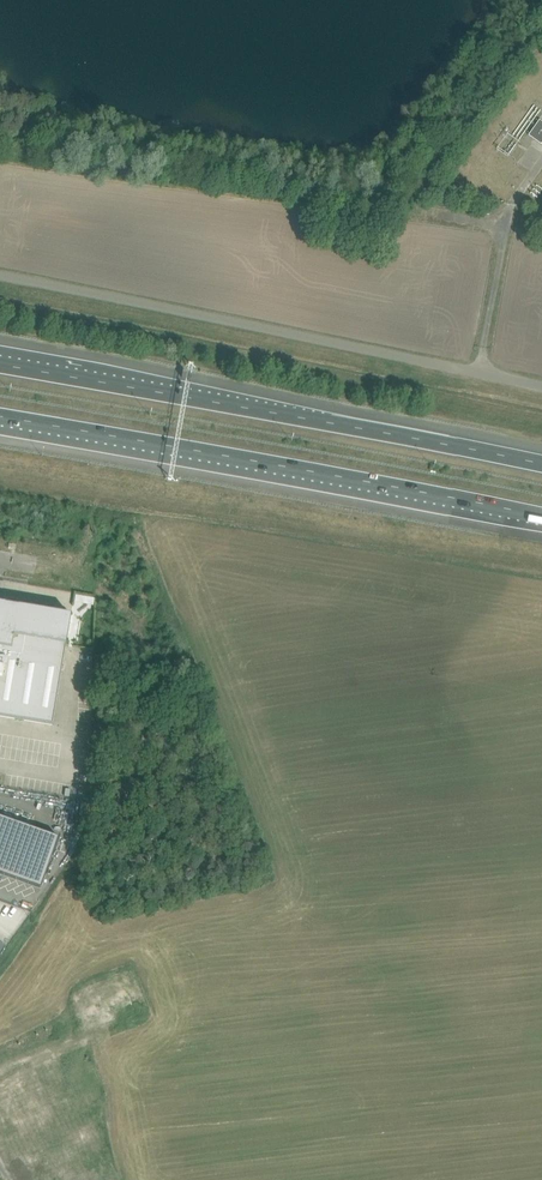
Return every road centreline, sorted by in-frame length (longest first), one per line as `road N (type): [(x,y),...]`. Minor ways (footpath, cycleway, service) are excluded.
road 1 (unclassified): [(541,386),(0,275)]
road 2 (motorway): [(541,465),(0,364)]
road 3 (motorway): [(0,417),(541,516)]

